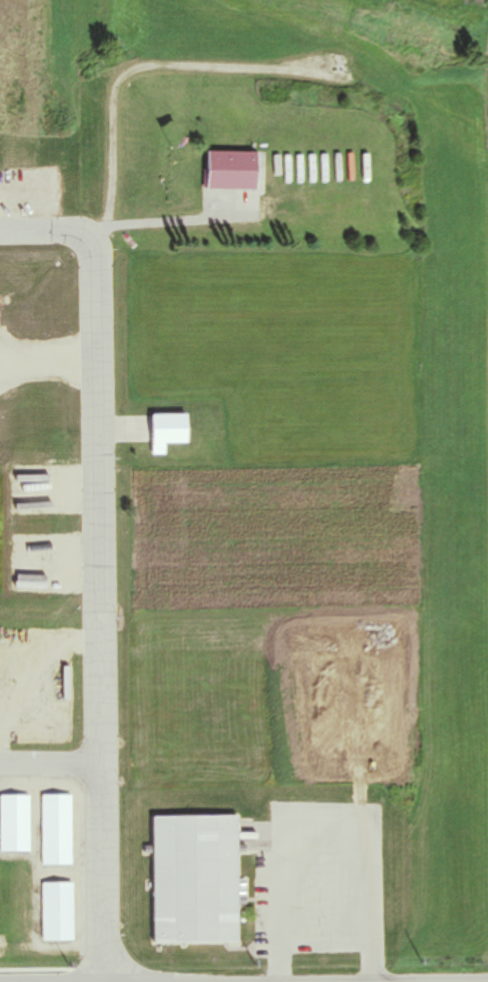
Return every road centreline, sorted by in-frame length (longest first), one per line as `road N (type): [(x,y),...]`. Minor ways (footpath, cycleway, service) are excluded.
road 1 (residential): [(90,241),(107,981)]

